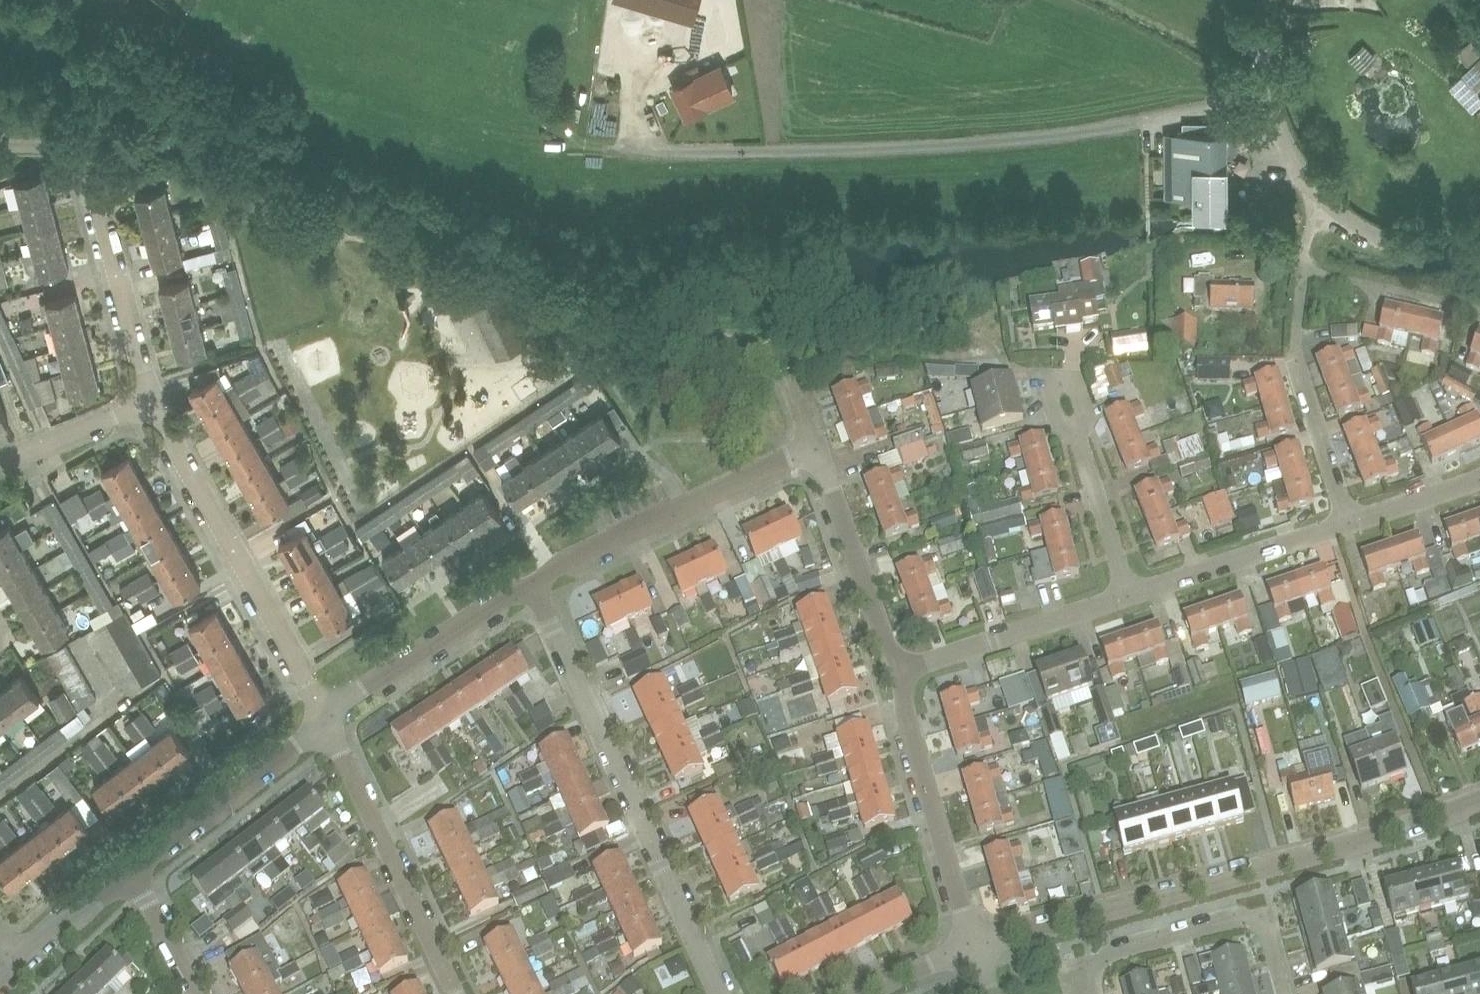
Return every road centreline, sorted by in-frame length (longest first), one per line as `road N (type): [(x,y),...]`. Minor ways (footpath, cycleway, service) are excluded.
road 1 (residential): [(974,946),(1479,801)]
road 2 (residential): [(718,993),(522,579)]
road 3 (residential): [(322,717),(152,403)]
road 4 (residential): [(152,403),(84,149),(0,146)]
road 5 (residential): [(522,579),(814,445)]
road 6 (residential): [(456,993),(322,717)]
road 7 (residential): [(1282,993),(1260,914),(1087,963),(1095,993)]
road 8 (residential): [(974,946),(898,670)]
road 9 (residential): [(132,872),(322,717)]
road 10 (residential): [(322,717),(522,579)]
road 11 (residential): [(898,670),(1128,595)]
road 12 (residential): [(898,670),(814,445)]
road 13 (residential): [(1128,595),(1348,522)]
road 14 (residential): [(1326,203),(1303,175),(1271,100),(1271,0)]
road 15 (residential): [(1348,522),(1300,368),(1297,326)]
road 16 (residential): [(1128,595),(1075,428)]
road 17 (residential): [(1479,269),(1370,233),(1326,203)]
road 18 (residential): [(0,461),(152,403)]
road 19 (residential): [(13,963),(60,918),(83,914),(132,872)]
road 20 (residential): [(199,993),(132,872)]
road 21 (residential): [(1348,522),(1479,478)]
road 22 (residential): [(1075,428),(1085,411),(1074,378),(1044,377),(1058,422)]
road 23 (residential): [(861,993),(974,946)]

